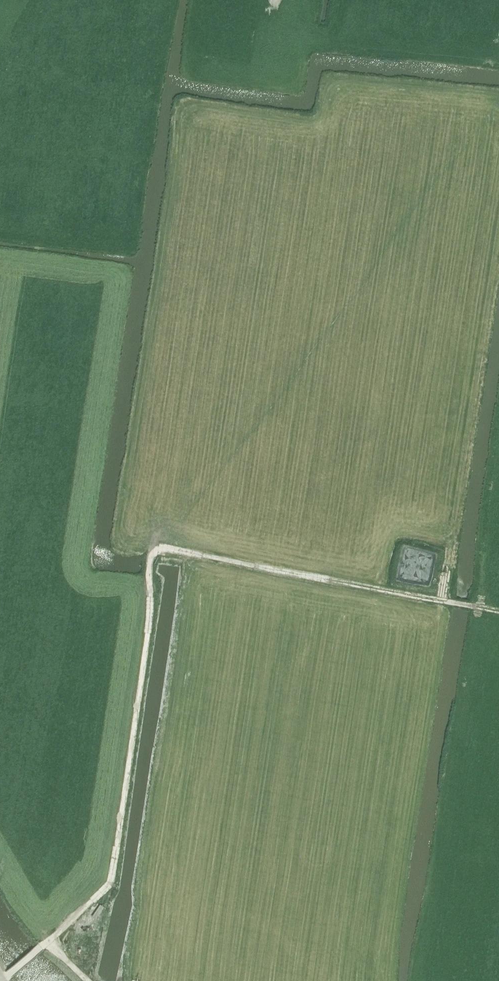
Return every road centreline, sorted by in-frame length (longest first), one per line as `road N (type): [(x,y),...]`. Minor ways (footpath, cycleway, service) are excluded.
road 1 (track): [(498,611),(162,549),(152,558),(154,615),(112,880),(1,980)]
road 2 (track): [(498,222),(441,601)]

